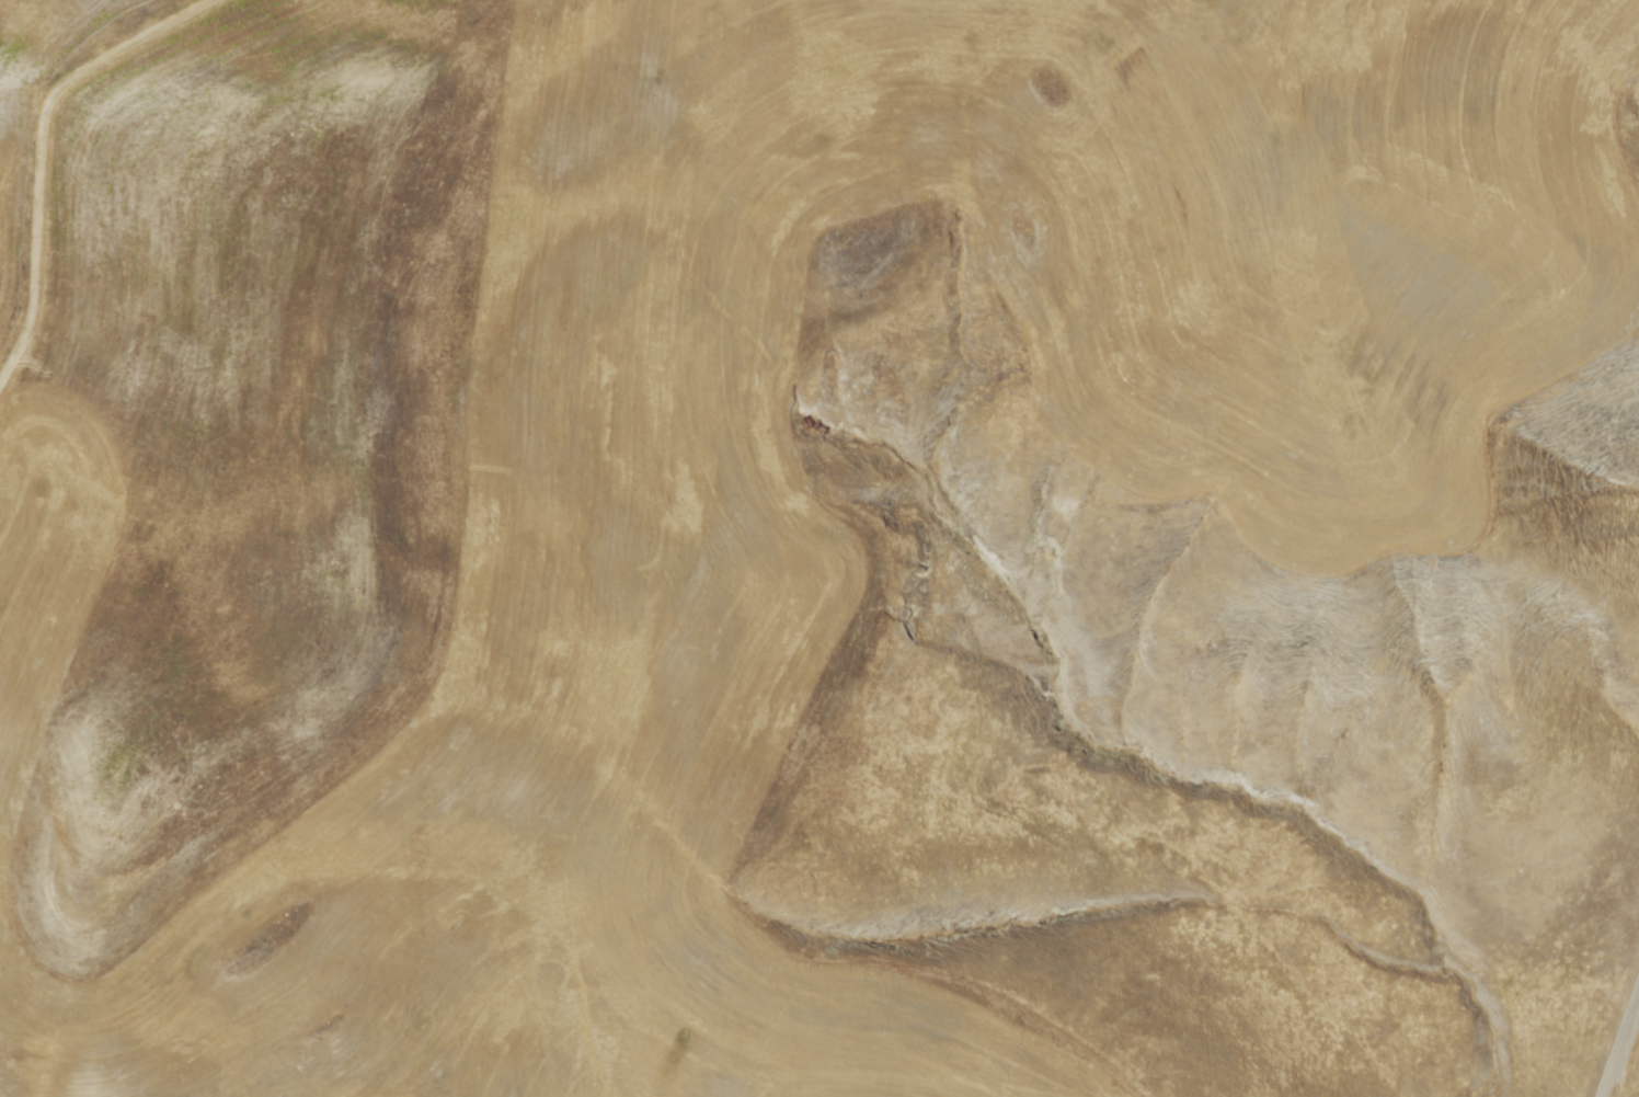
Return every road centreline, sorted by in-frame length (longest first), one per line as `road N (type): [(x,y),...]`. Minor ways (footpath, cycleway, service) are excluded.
road 1 (track): [(225,0),(128,52),(60,102),(46,140),(37,323),(0,394)]

